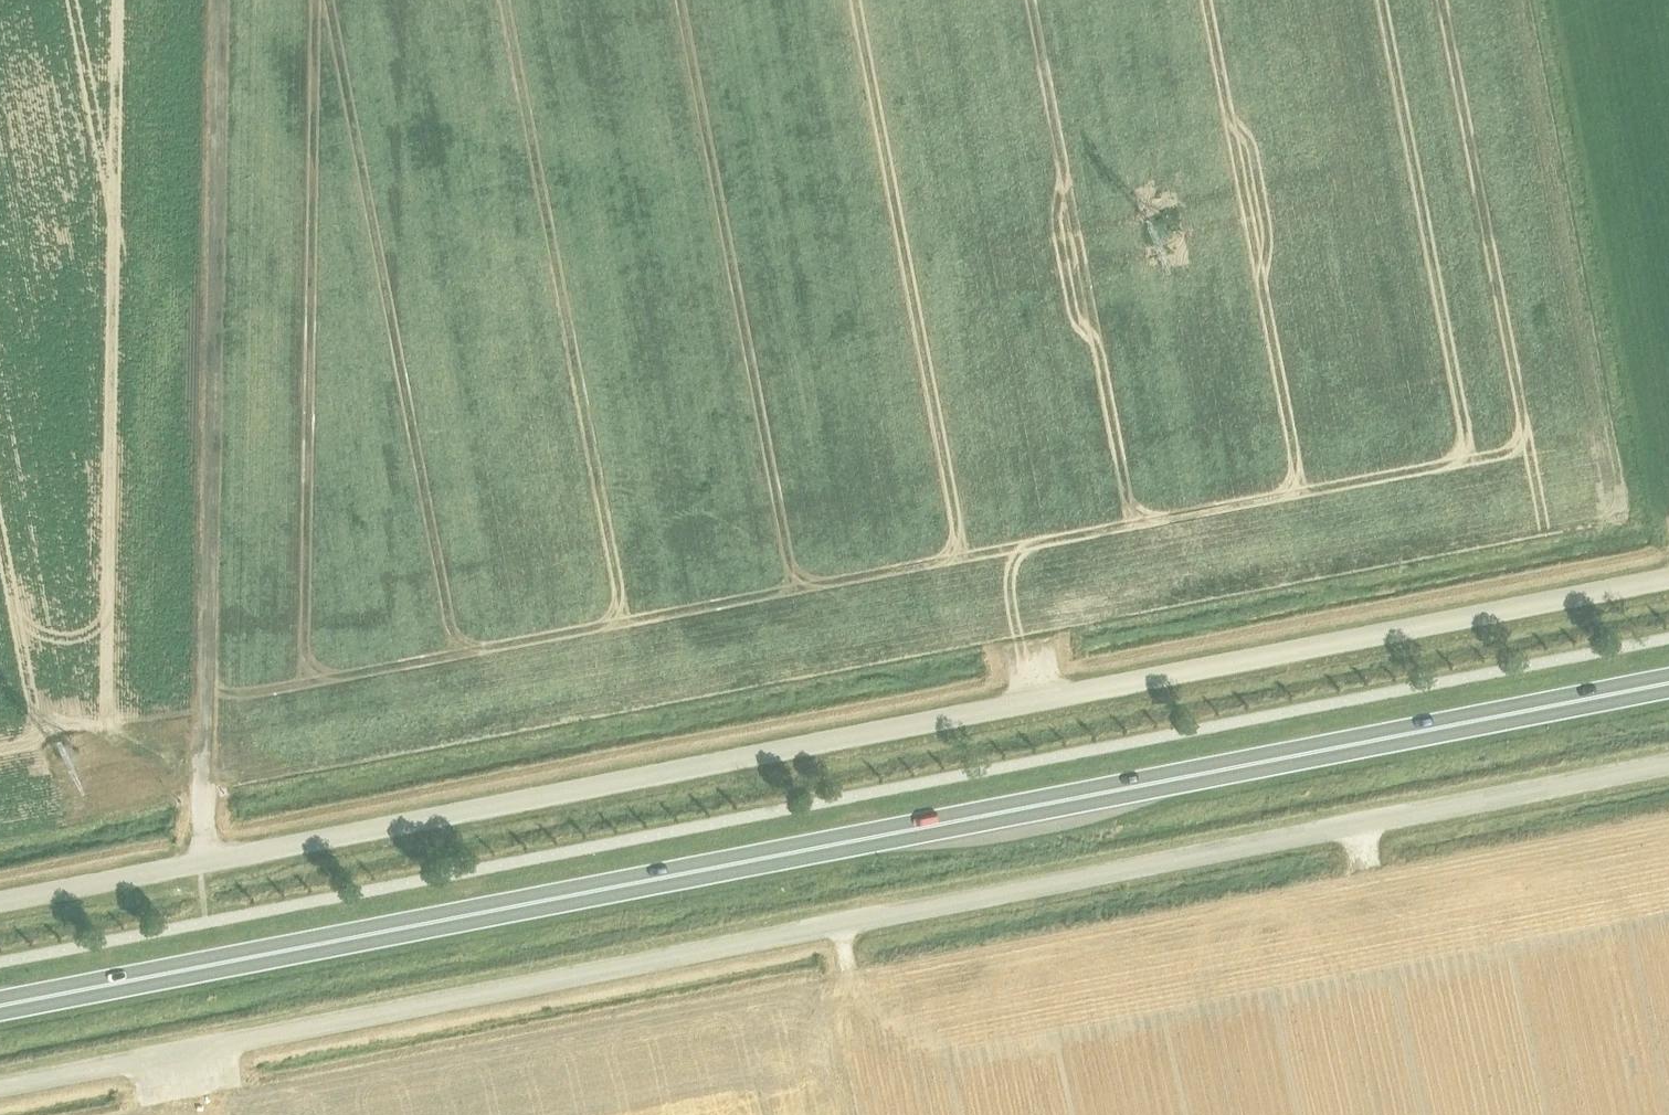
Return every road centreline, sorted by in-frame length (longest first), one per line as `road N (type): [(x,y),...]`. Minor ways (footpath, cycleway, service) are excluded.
road 1 (unclassified): [(0,1087),(1668,762)]
road 2 (unclassified): [(0,902),(1668,579)]
road 3 (trunk): [(0,1001),(1668,681)]

